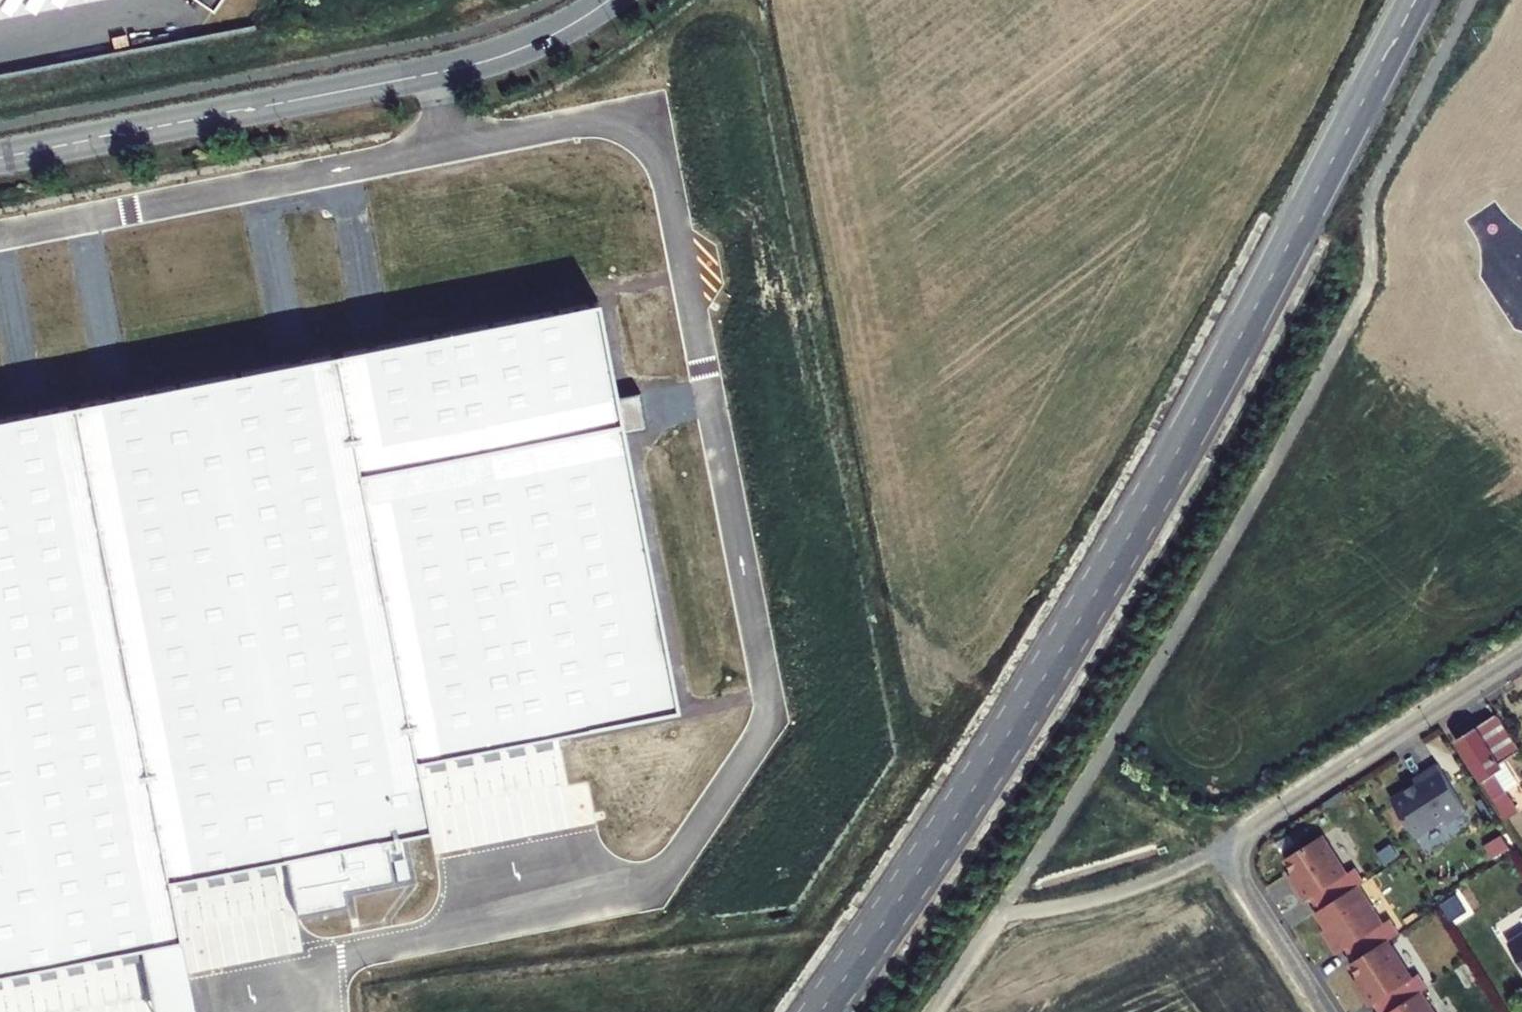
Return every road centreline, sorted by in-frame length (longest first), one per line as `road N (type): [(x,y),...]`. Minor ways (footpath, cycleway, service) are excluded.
road 1 (secondary): [(818,1011),(1021,712),(1293,237),(1414,0)]
road 2 (unclassified): [(609,0),(542,40),(465,66),(0,158)]
road 3 (residential): [(1327,1011),(1246,887),(1245,839),(1521,654)]

